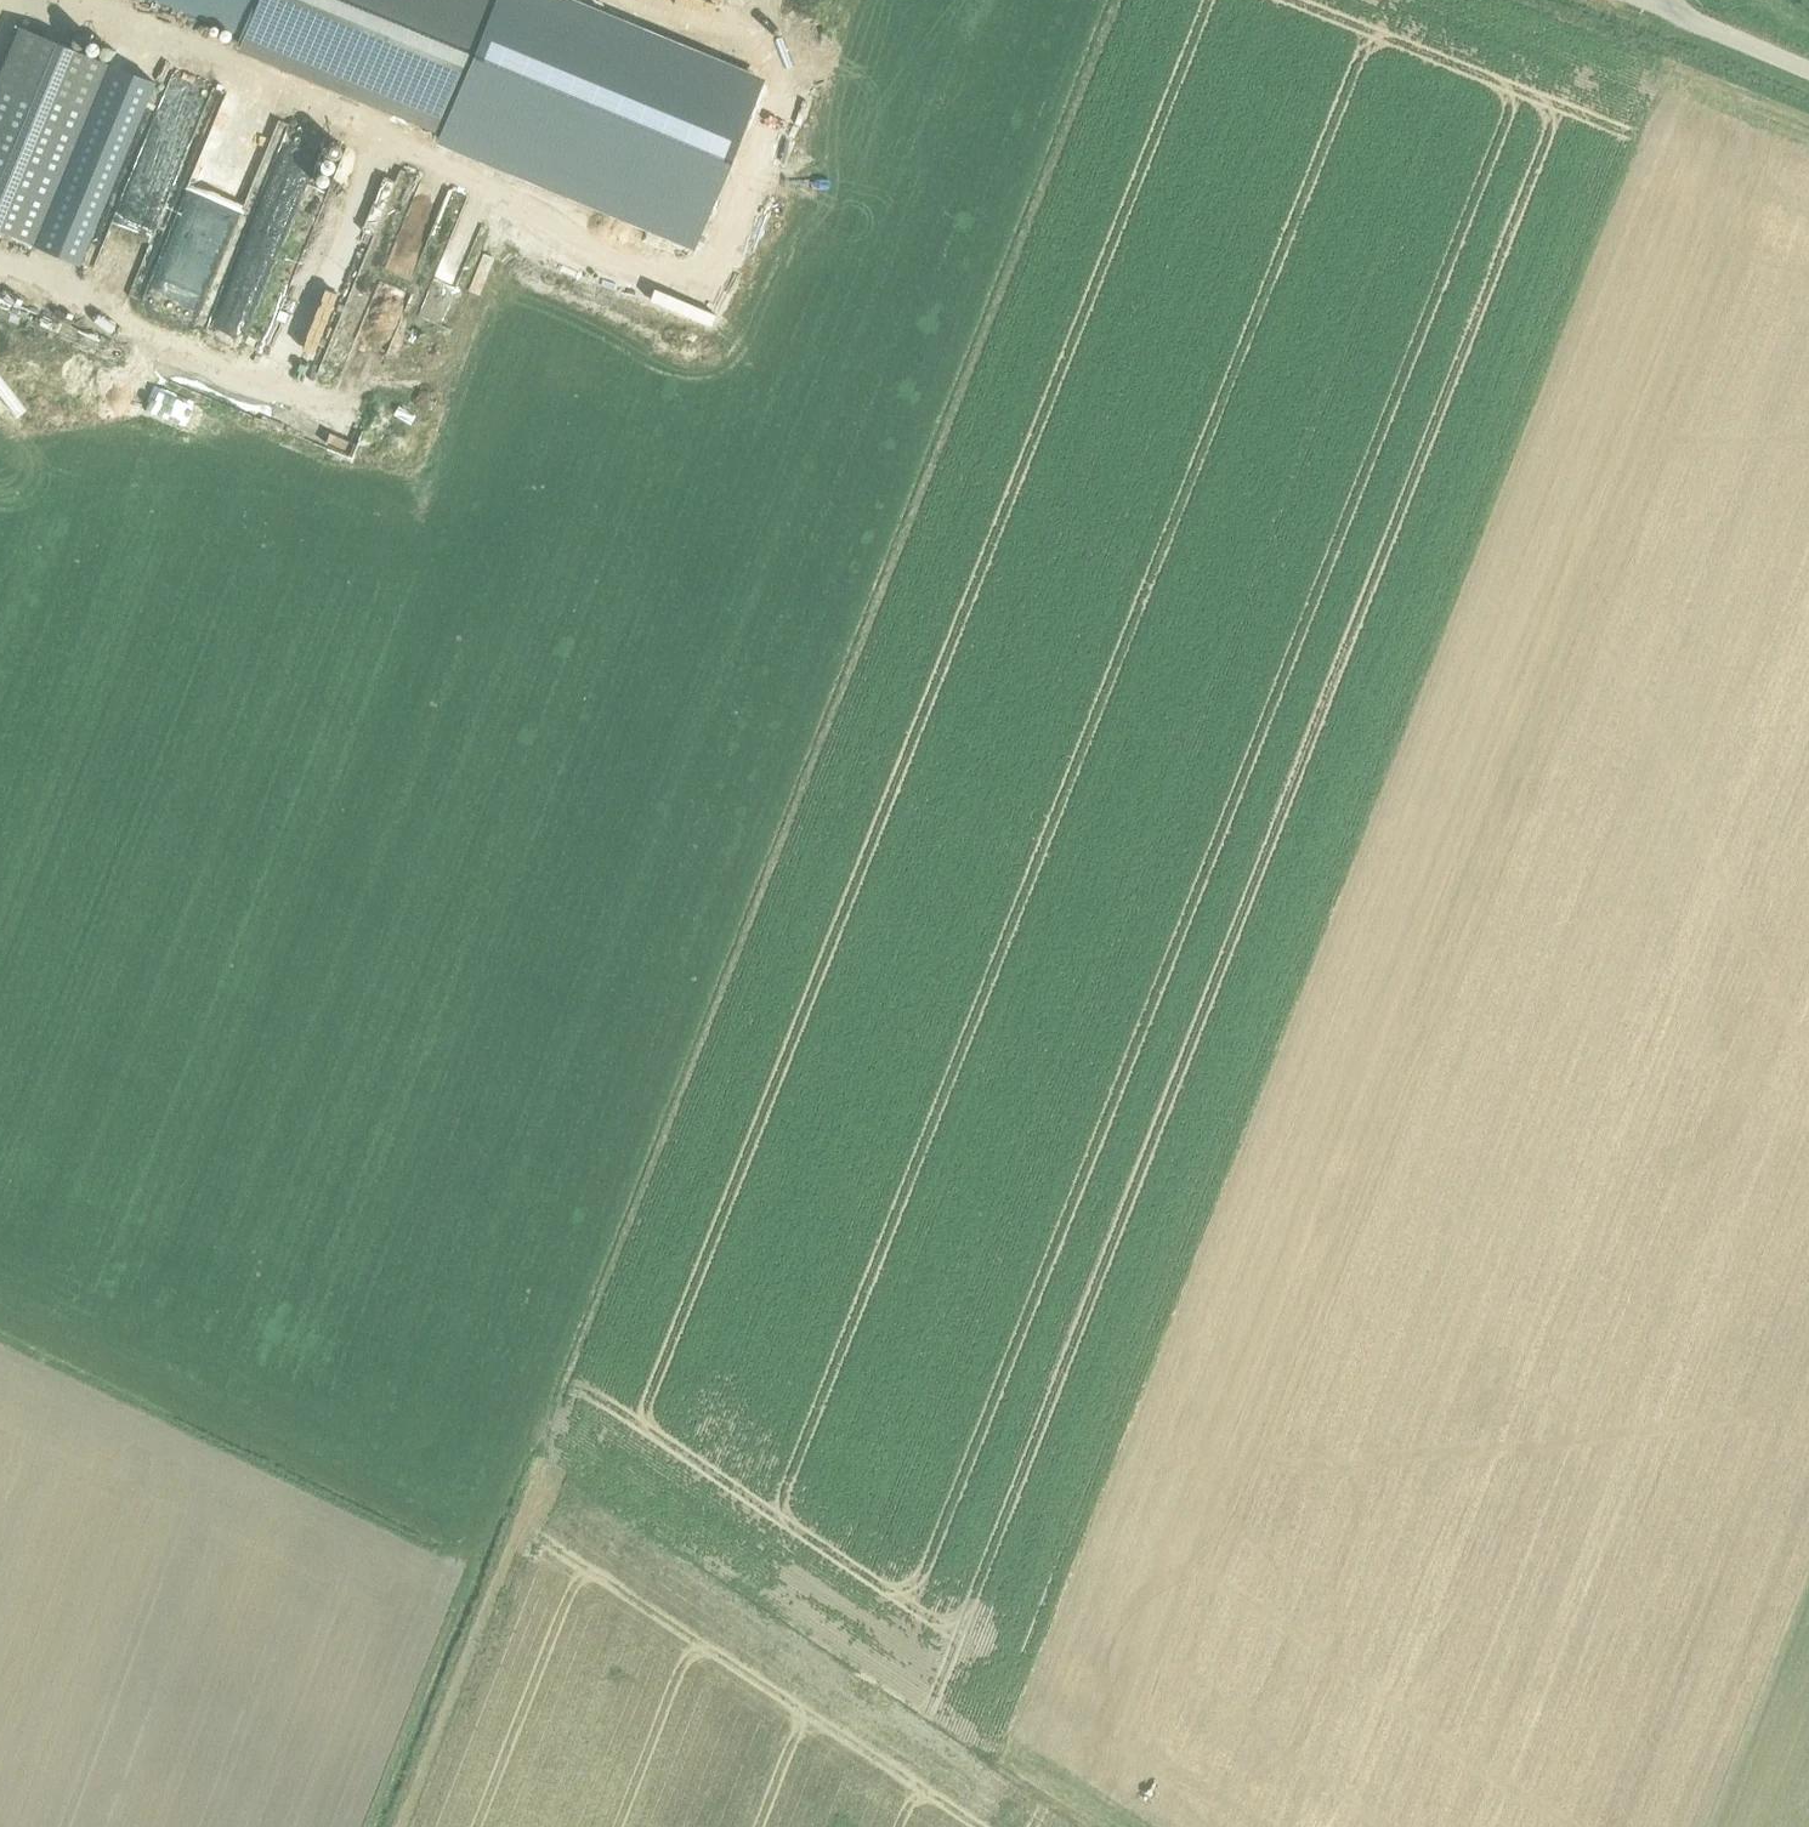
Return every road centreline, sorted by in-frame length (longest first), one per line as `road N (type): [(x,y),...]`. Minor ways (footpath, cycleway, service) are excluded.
road 1 (unclassified): [(1808,72),(1640,1)]

